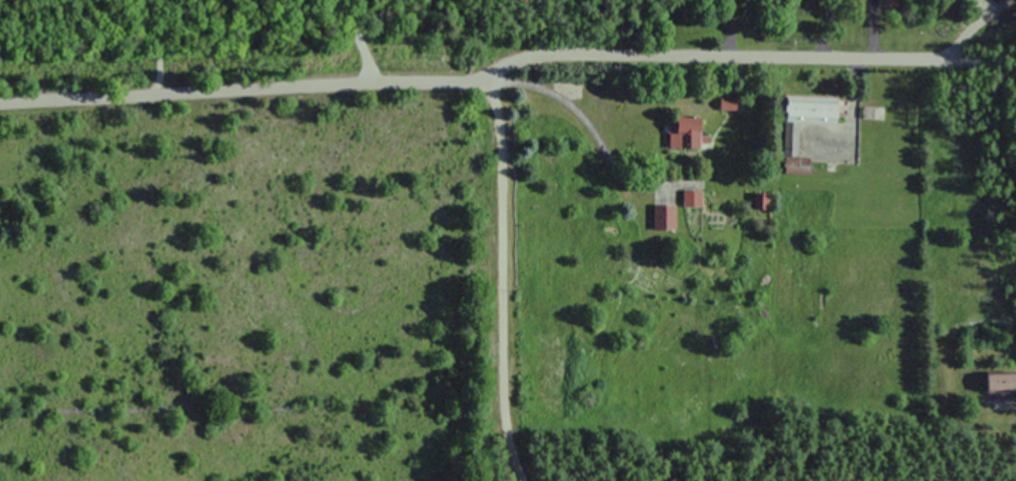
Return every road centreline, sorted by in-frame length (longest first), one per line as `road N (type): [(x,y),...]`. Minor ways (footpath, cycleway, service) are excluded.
road 1 (residential): [(0,102),(452,84),(545,51),(950,60),(1015,84)]
road 2 (residential): [(525,480),(502,388),(501,146),(498,107),(484,74)]

